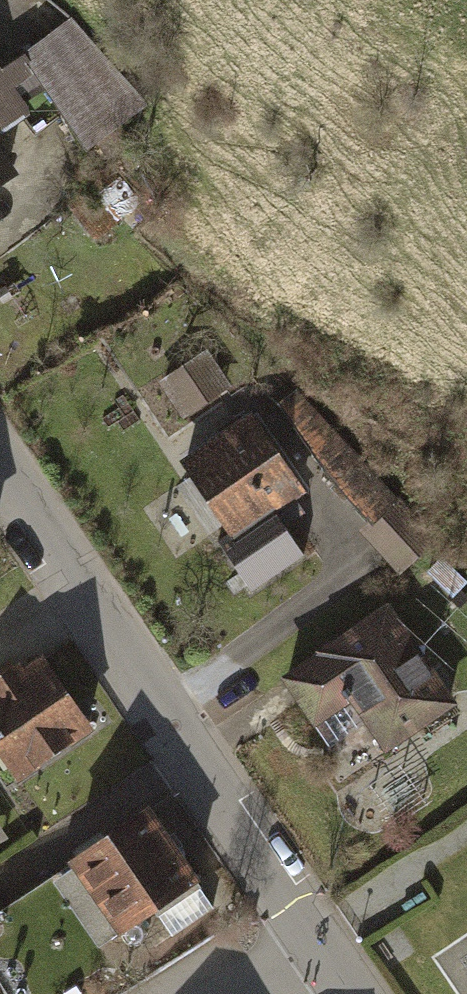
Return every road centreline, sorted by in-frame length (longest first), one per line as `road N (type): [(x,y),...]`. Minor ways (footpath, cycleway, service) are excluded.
road 1 (residential): [(348,993),(0,473)]

